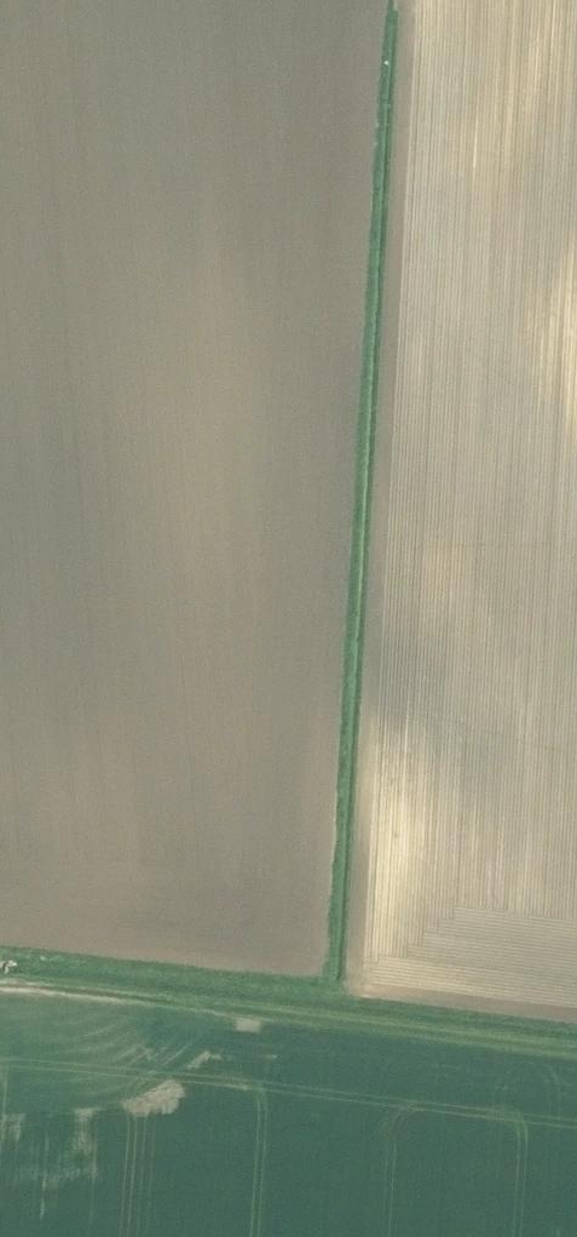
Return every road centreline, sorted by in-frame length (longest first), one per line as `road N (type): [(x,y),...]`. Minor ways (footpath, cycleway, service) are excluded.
road 1 (track): [(0,1023),(576,1087)]

